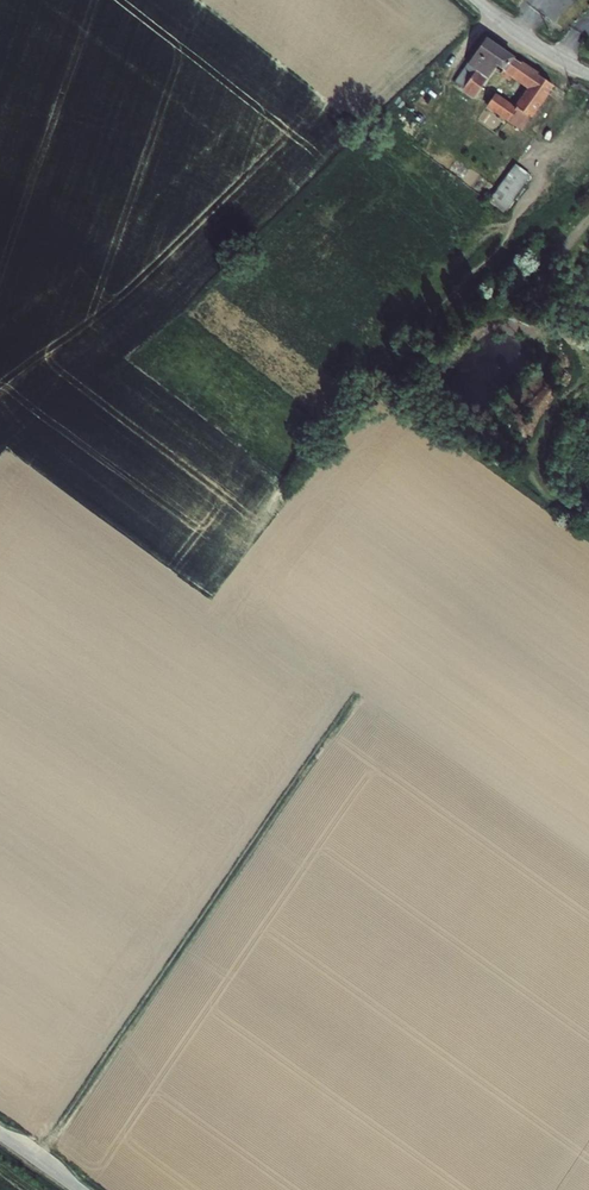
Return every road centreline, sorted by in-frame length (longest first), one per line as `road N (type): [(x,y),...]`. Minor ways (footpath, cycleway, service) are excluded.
road 1 (residential): [(476,0),(588,74)]

